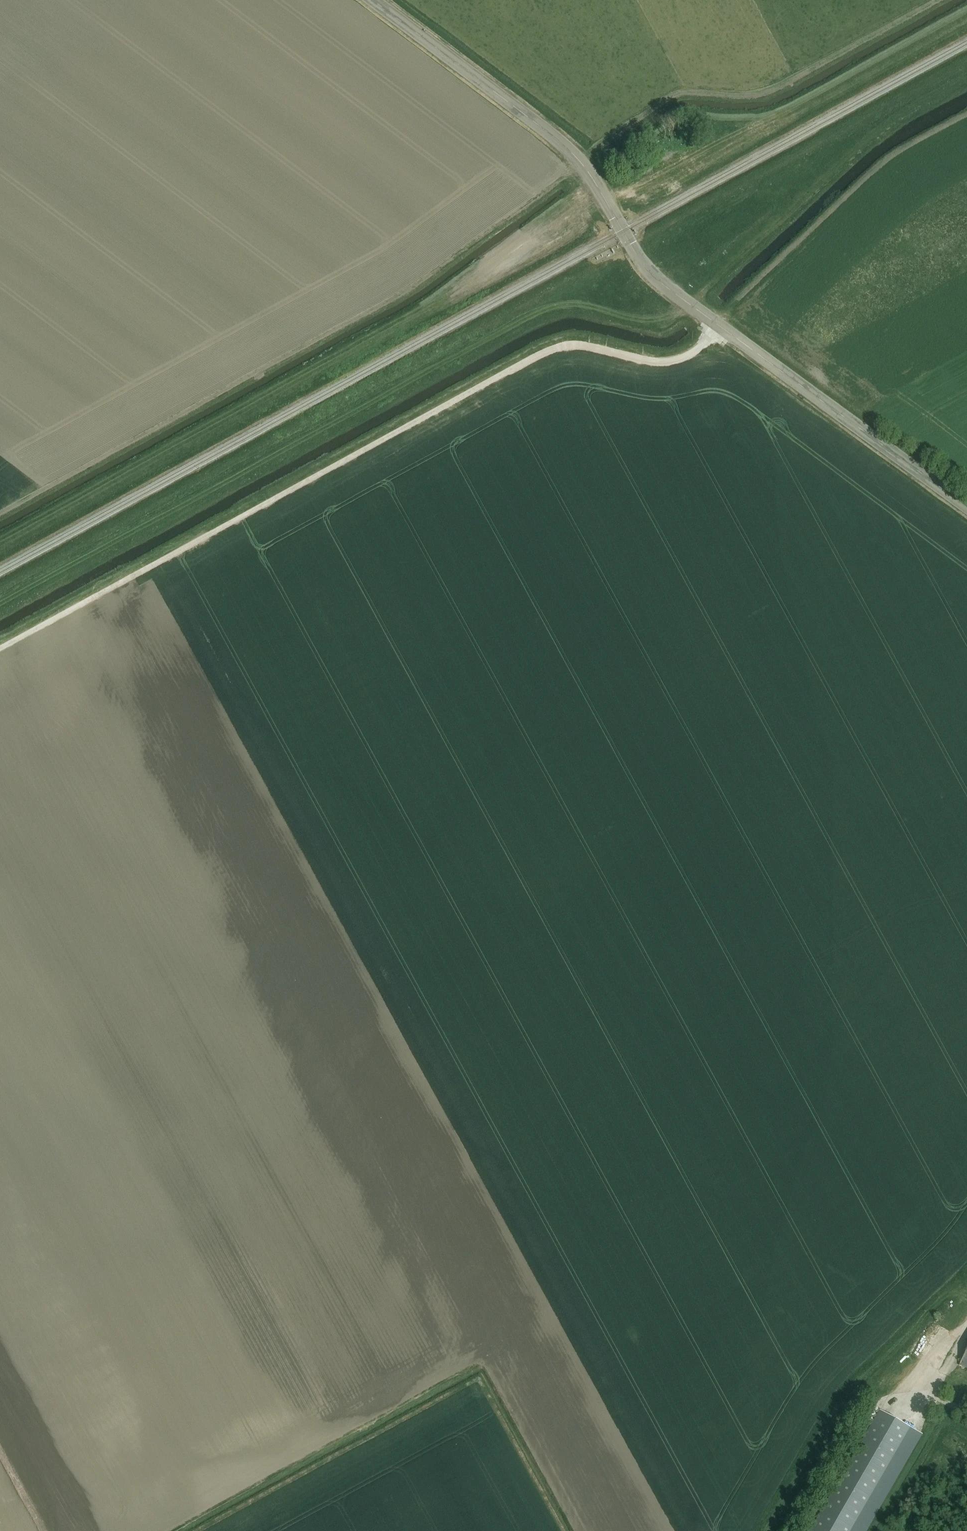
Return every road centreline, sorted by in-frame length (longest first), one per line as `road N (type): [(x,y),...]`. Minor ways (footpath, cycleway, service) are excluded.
road 1 (tertiary): [(966,507),(653,276),(573,152),(373,0)]
road 2 (track): [(767,1530),(852,1387),(966,1272)]

